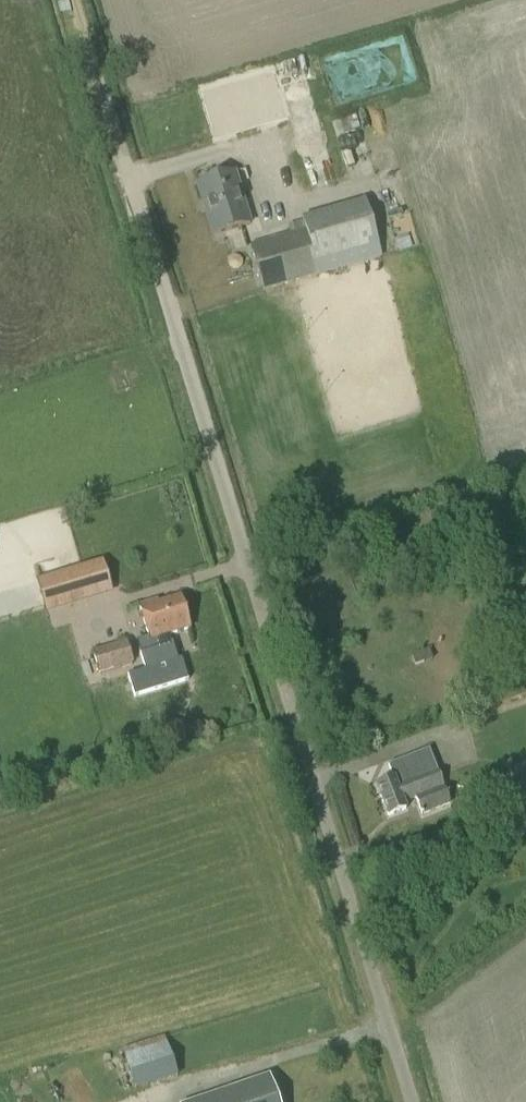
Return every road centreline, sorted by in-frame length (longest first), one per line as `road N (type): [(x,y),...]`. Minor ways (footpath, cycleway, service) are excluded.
road 1 (unclassified): [(410,1101),(134,198)]
road 2 (track): [(134,198),(74,0)]

